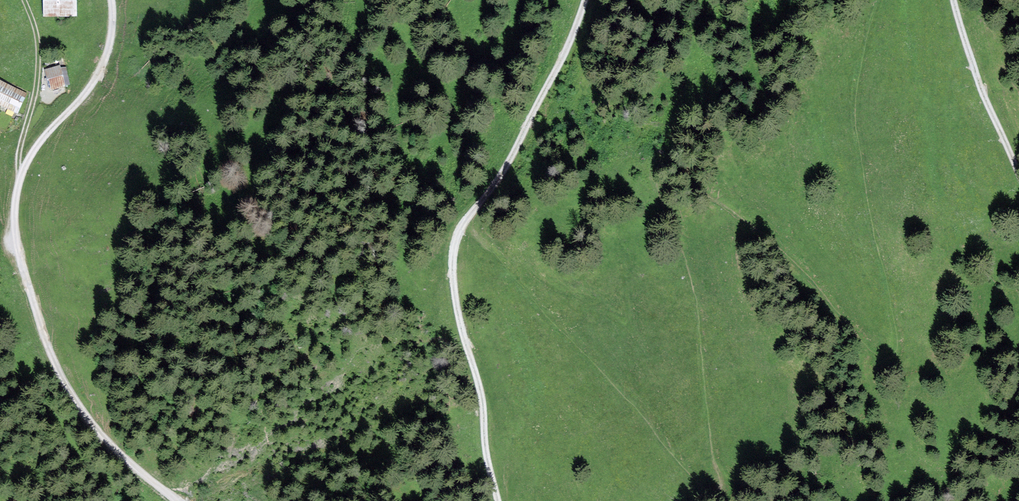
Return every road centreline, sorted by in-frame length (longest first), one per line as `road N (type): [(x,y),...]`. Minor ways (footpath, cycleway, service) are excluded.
road 1 (residential): [(112,0),(103,65),(20,179),(16,237),(69,391),(115,450),(176,500)]
road 2 (residential): [(499,500),(455,296),(455,244),(550,85),(588,0)]
road 3 (track): [(954,0),(1018,178)]
road 4 (track): [(20,179),(38,55),(24,0)]

